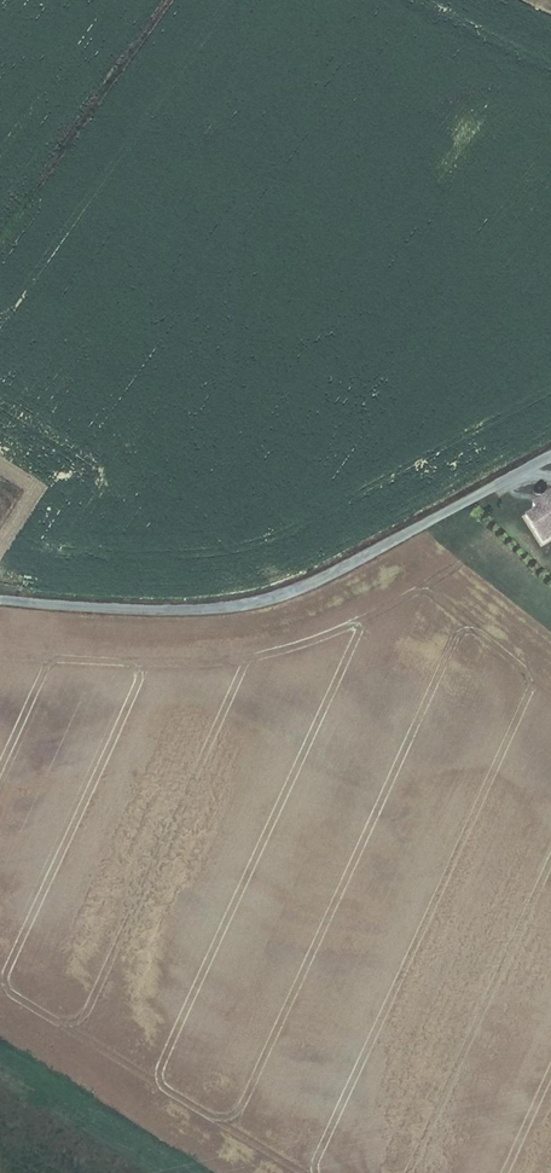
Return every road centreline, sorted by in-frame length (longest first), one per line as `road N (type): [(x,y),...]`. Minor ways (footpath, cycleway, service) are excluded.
road 1 (unclassified): [(550,454),(320,578),(246,603),(164,610),(0,599)]

